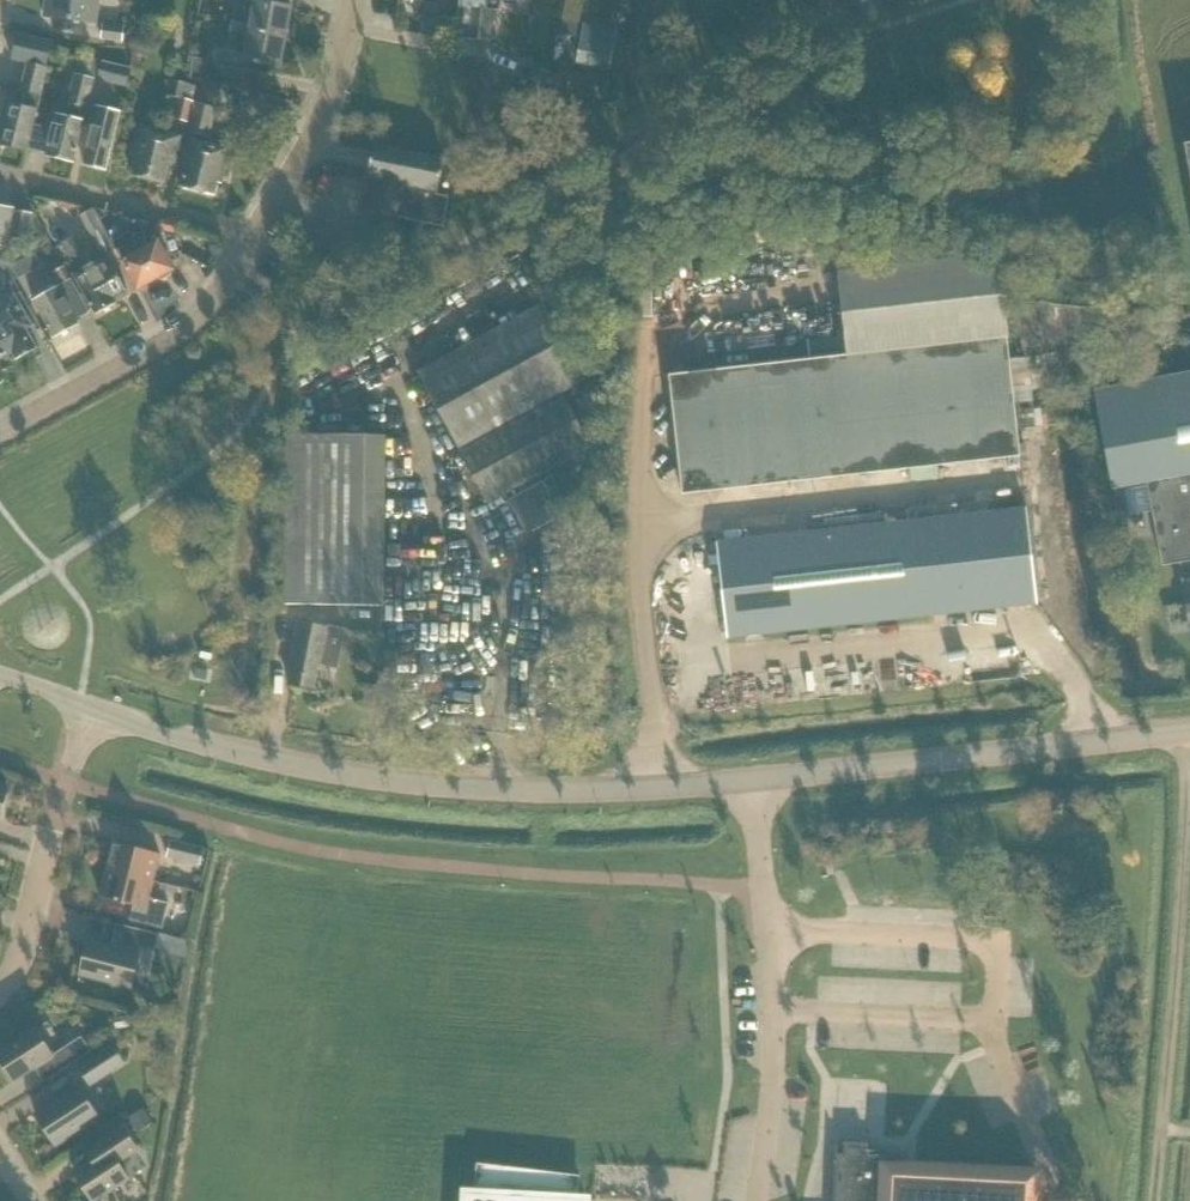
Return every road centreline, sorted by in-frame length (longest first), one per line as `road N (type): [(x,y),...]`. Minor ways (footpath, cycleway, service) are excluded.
road 1 (tertiary): [(755,781),(576,794),(443,788),(263,758),(85,707)]
road 2 (track): [(1189,733),(1154,1200)]
road 3 (tertiary): [(755,781),(1189,733)]
road 4 (unclassified): [(755,1200),(774,1059),(755,781)]
road 5 (unclassified): [(0,436),(187,328),(223,291),(254,238)]
road 6 (residential): [(0,991),(12,978),(85,707)]
road 7 (residential): [(254,238),(0,173)]
road 8 (unclassified): [(254,238),(337,76),(353,0)]

